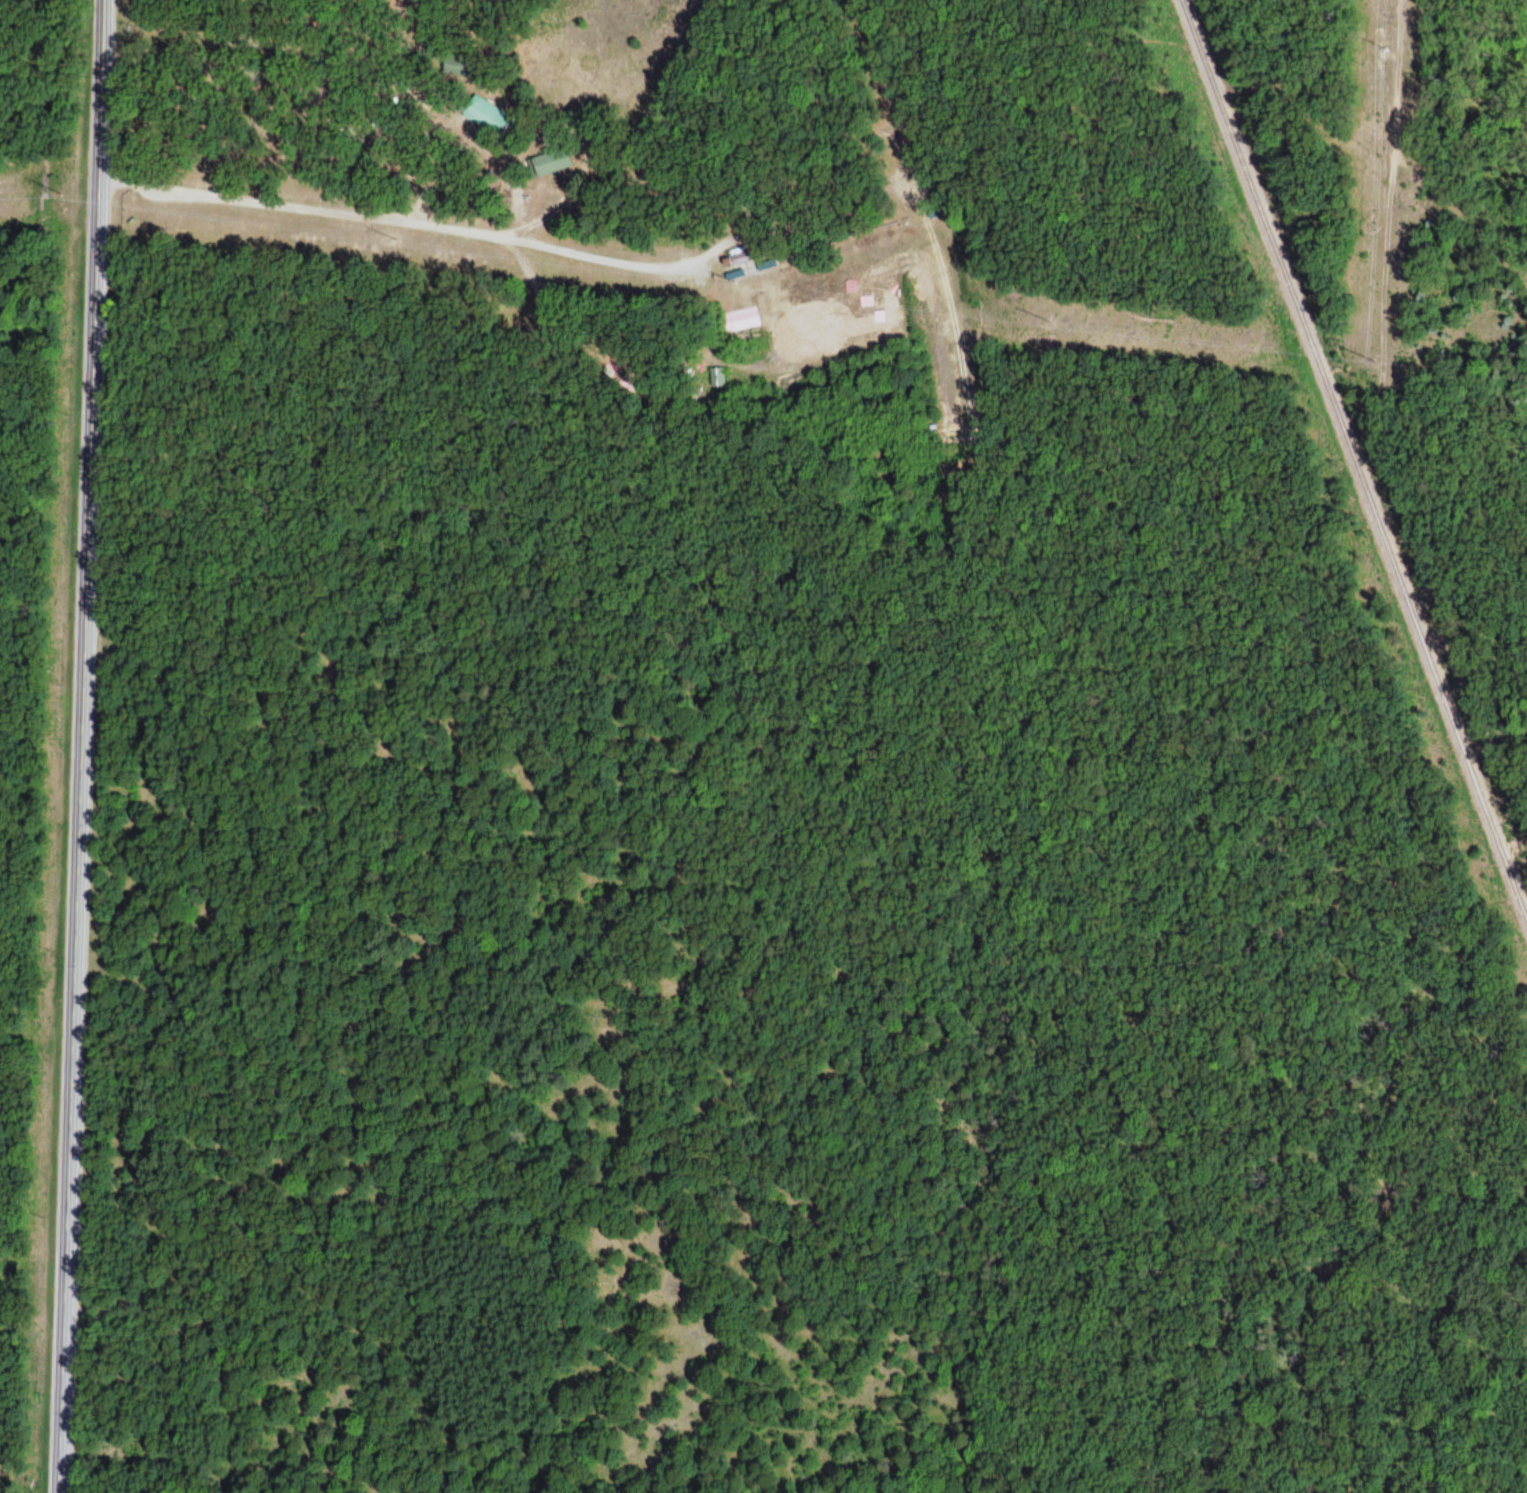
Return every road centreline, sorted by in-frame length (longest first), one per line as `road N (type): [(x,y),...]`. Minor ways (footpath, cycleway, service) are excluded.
road 1 (tertiary): [(59,1492),(102,0)]

